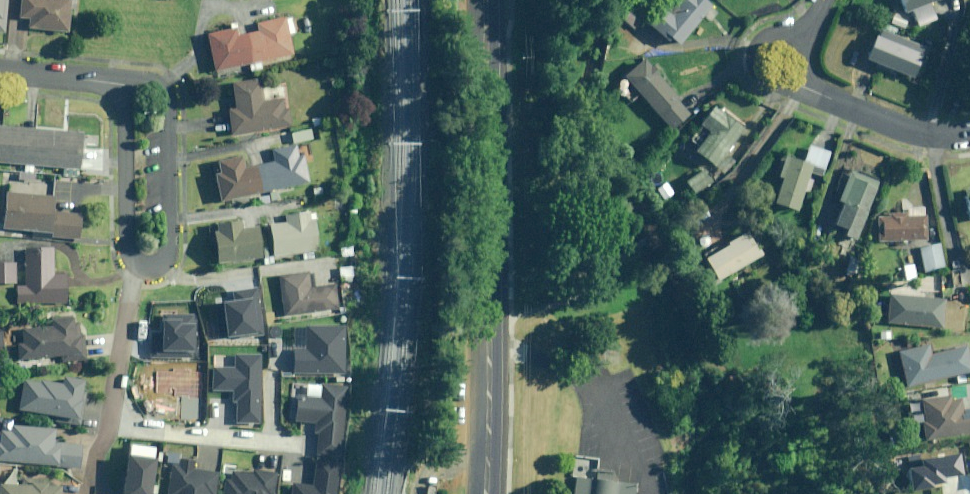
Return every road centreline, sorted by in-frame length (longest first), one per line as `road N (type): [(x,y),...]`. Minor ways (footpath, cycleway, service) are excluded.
road 1 (tertiary): [(484,0),(480,493)]
road 2 (residential): [(139,265),(116,380),(123,417),(160,432),(299,444)]
road 3 (residential): [(123,82),(159,82),(168,106),(168,255),(157,266),(139,265)]
road 4 (residential): [(139,265),(127,239),(123,82)]
road 5 (residential): [(819,94),(911,130),(969,135)]
road 6 (residential): [(819,94),(783,89),(750,63),(773,34),(806,30)]
road 7 (residential): [(0,71),(123,82)]

